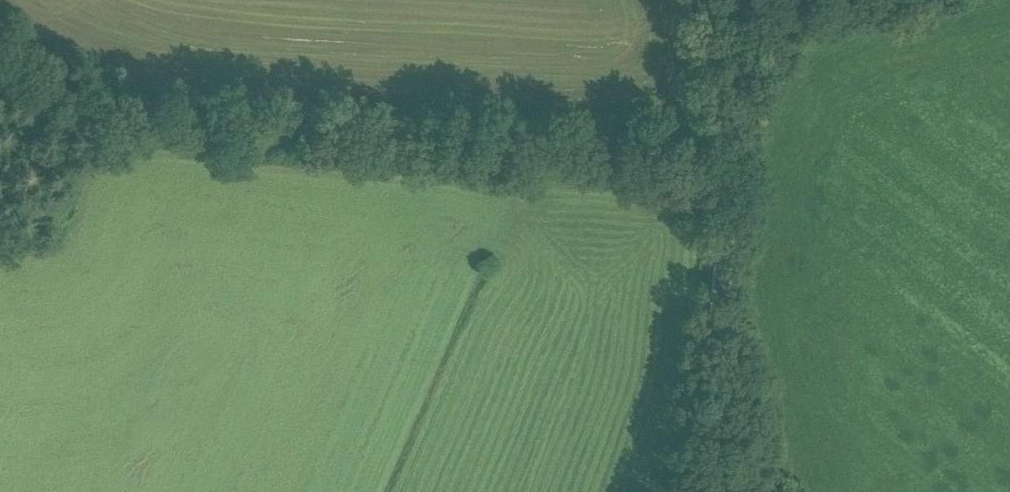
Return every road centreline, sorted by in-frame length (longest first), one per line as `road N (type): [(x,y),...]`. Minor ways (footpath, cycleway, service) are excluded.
road 1 (tertiary): [(688,491),(701,455),(718,333),(730,134),(722,40),(707,0)]

